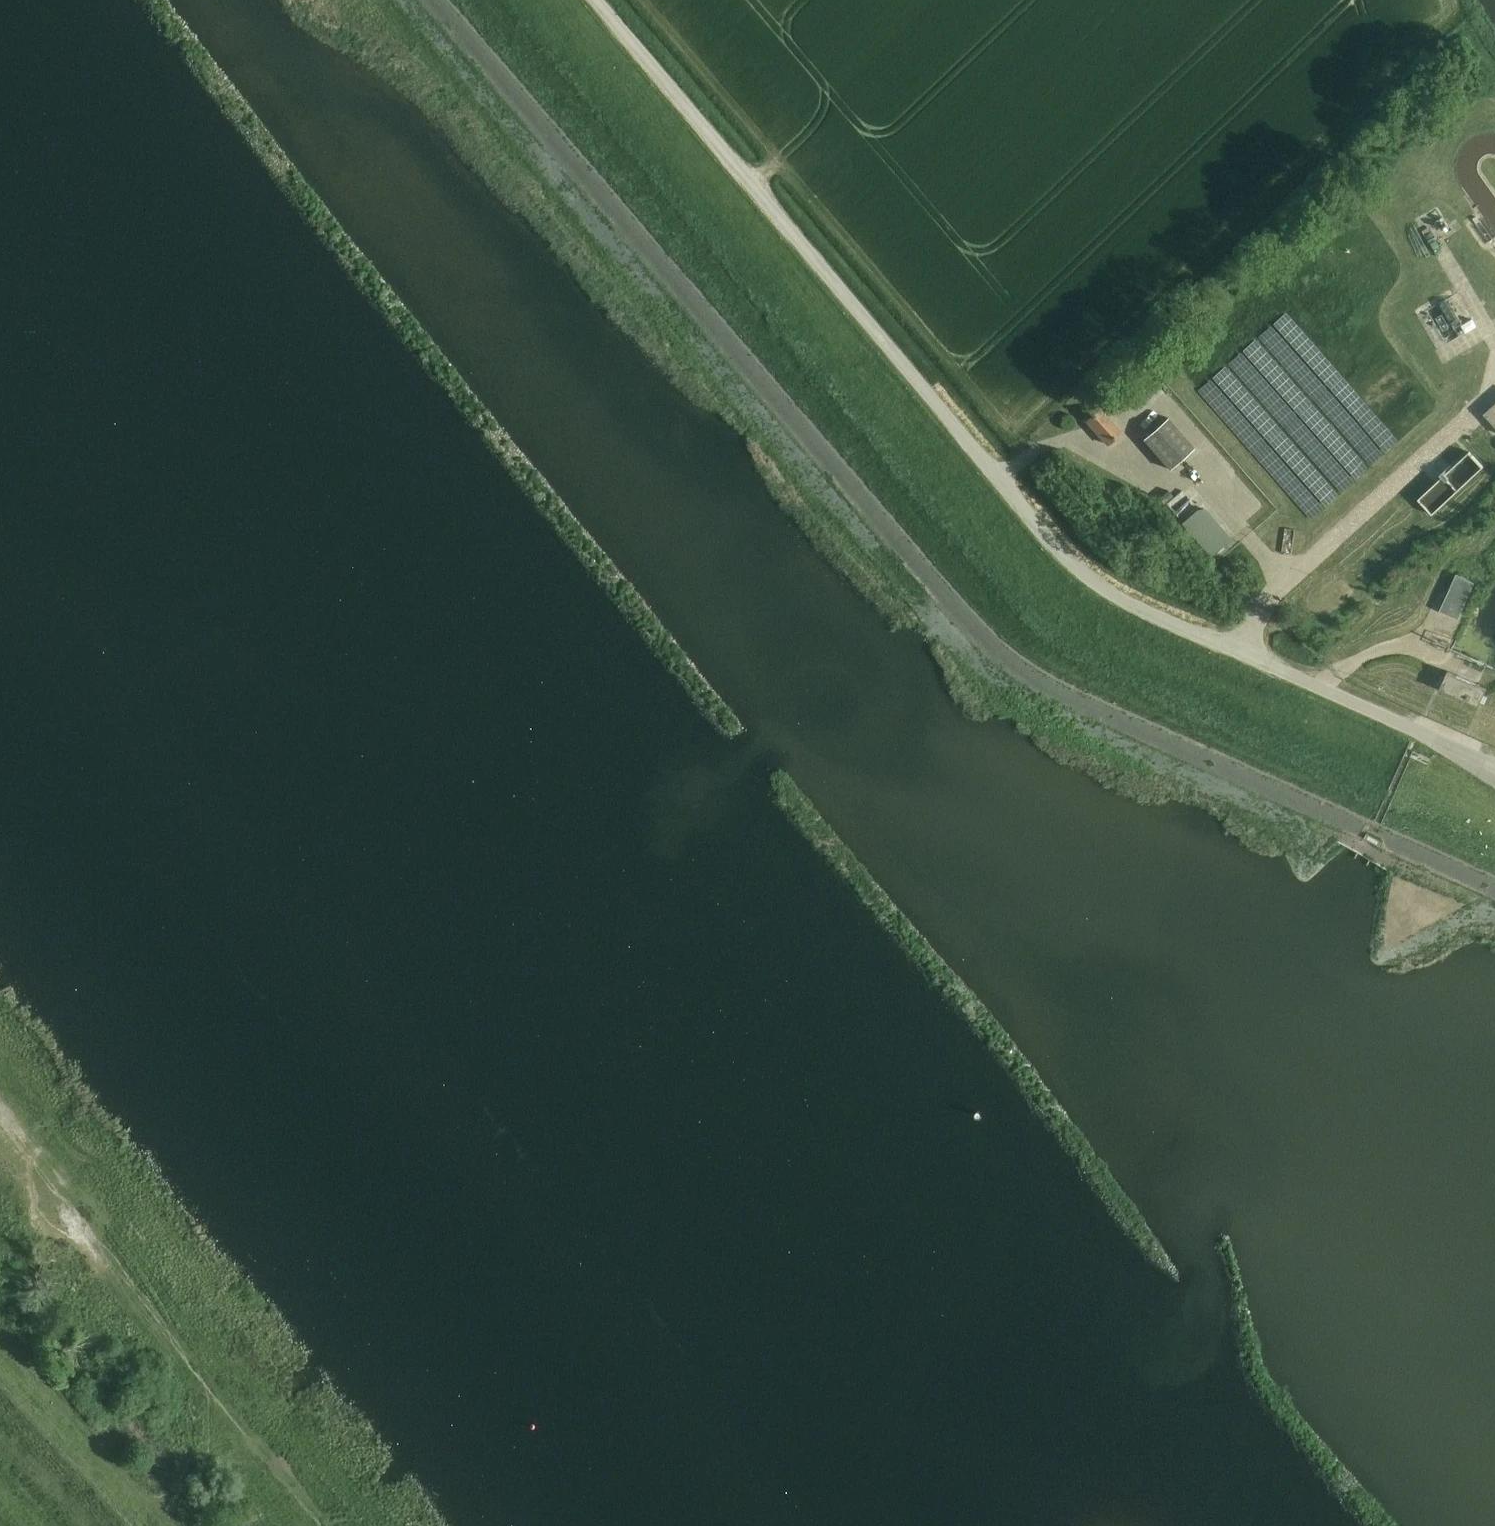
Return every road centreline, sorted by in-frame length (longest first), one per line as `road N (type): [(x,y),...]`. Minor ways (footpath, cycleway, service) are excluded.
road 1 (unclassified): [(1458,748),(1150,612),(1074,564),(595,0)]

